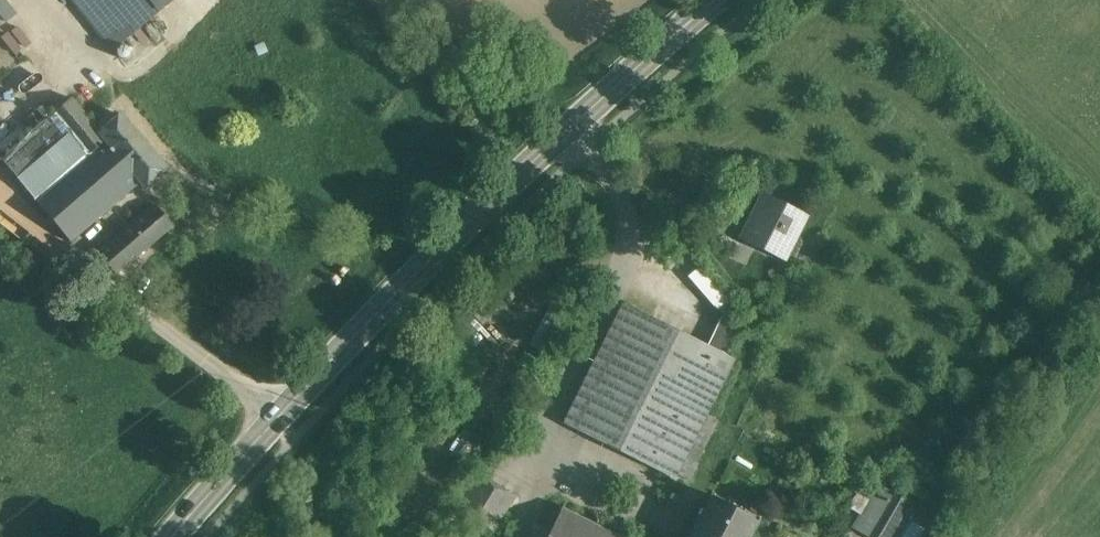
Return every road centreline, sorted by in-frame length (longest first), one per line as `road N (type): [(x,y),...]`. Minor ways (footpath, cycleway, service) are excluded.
road 1 (secondary): [(720,0),(450,240),(172,536)]

